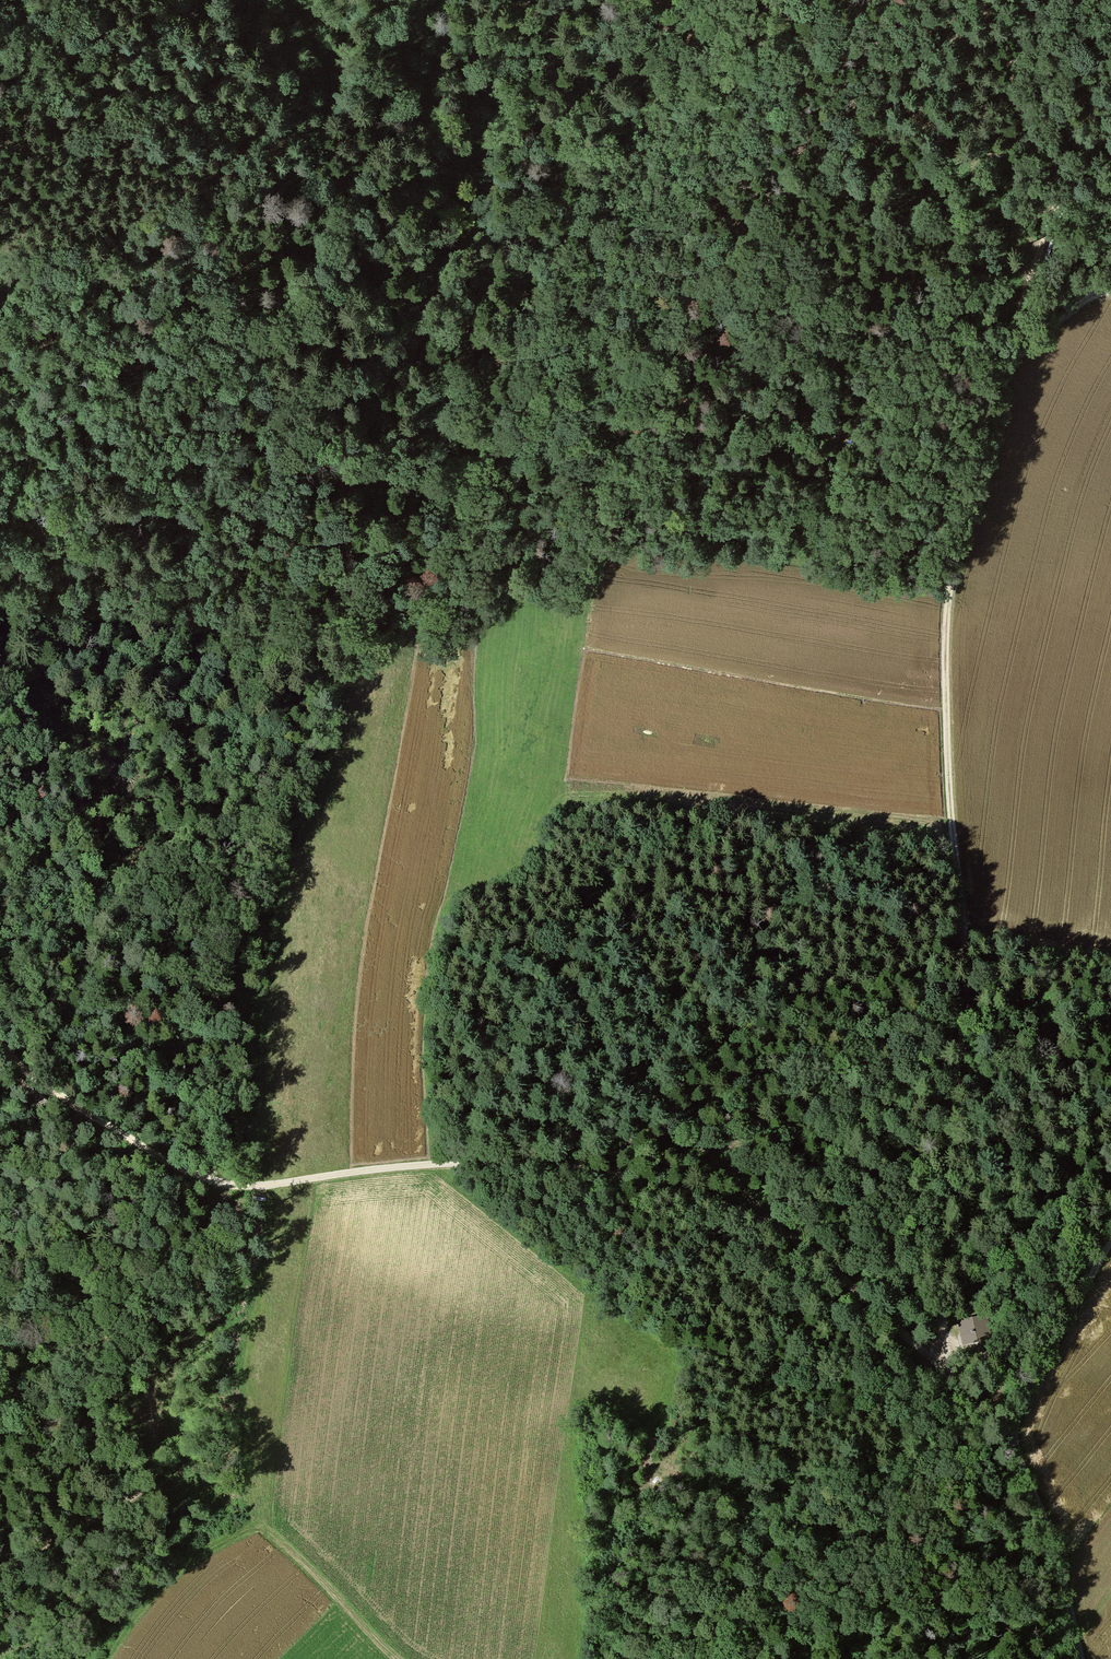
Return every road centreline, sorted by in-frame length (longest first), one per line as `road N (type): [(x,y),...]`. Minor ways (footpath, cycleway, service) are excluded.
road 1 (track): [(1010,1441),(842,1280),(743,1213),(564,1165),(427,1166),(267,1186),(212,1184),(86,1115),(0,1044)]
road 2 (track): [(0,319),(24,282),(96,275),(115,283),(145,402),(203,492),(215,549),(198,605),(168,624),(151,649),(128,712),(101,853),(105,904),(92,960),(43,1019),(0,1045)]
road 3 (track): [(668,0),(596,190),(521,282),(519,386),(438,498),(354,550),(238,601),(198,605)]
road 4 (track): [(772,1228),(565,965),(580,938),(602,916),(638,900),(679,897),(772,910),(963,956)]
road 5 (track): [(963,956),(952,831),(948,598),(983,425),(1005,372)]
road 6 (track): [(928,1356),(947,1327),(950,1156),(970,1004),(963,956)]
road 7 (track): [(1005,372),(1032,256),(1062,194),(1110,126)]
road 8 (track): [(1079,1658),(1055,1536),(1010,1441)]
road 9 (track): [(1110,1242),(1016,1415),(1010,1441)]
road 10 (track): [(394,1658),(285,1543),(248,1526)]
road 11 (track): [(1110,293),(1039,335),(1005,372)]

